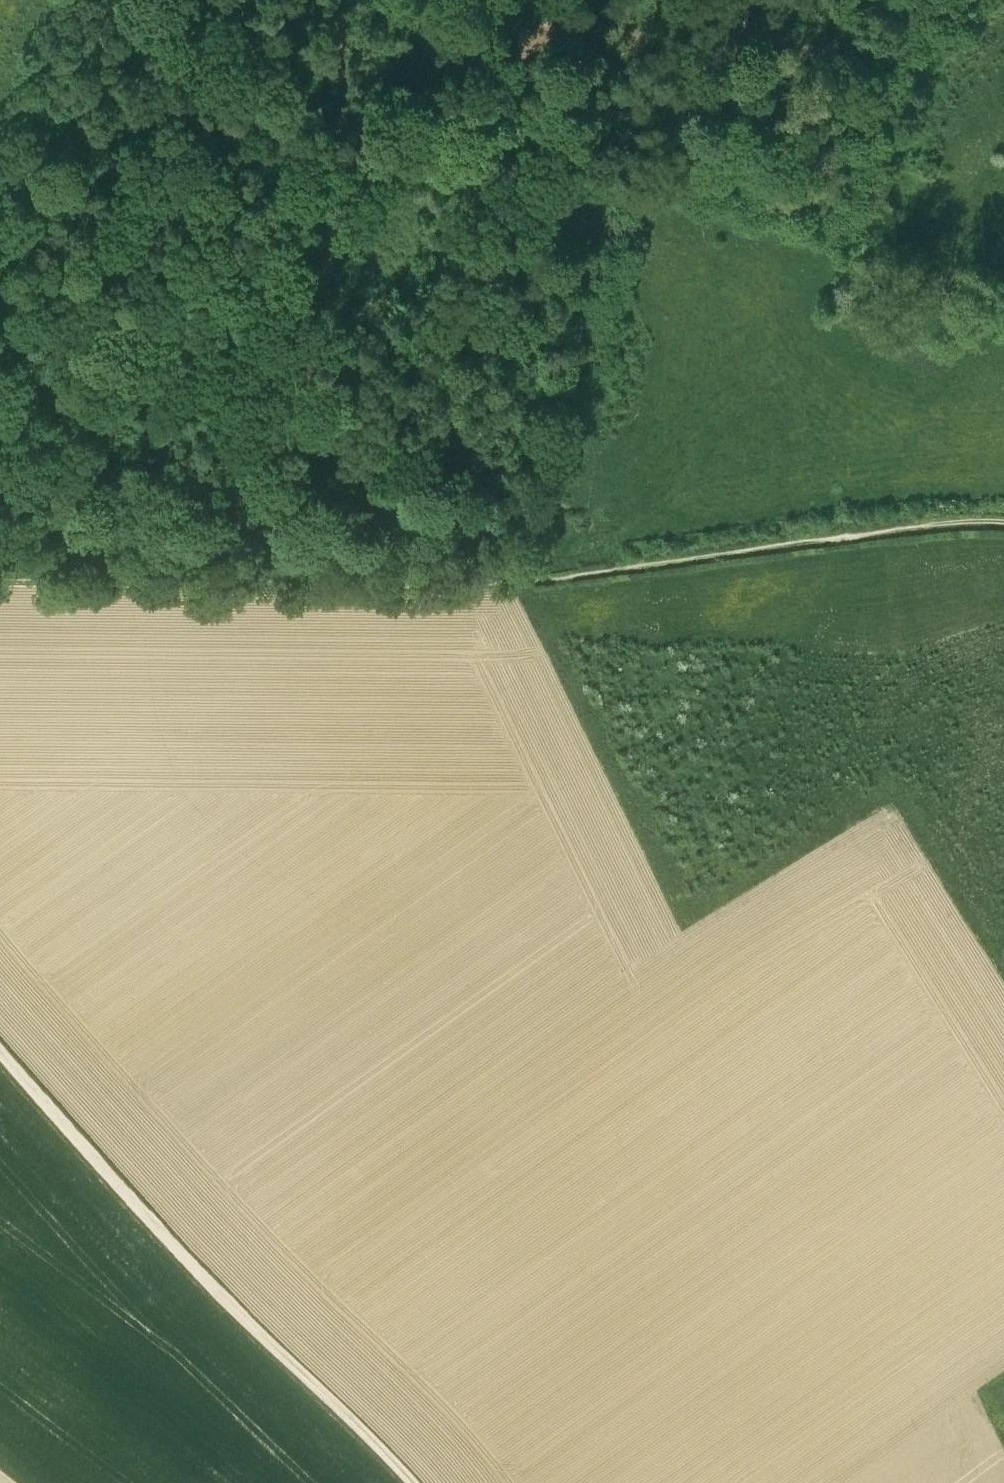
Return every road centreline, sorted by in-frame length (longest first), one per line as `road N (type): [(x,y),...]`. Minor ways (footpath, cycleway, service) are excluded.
road 1 (track): [(0,1049),(213,1287),(411,1482)]
road 2 (track): [(0,579),(461,585),(565,576)]

